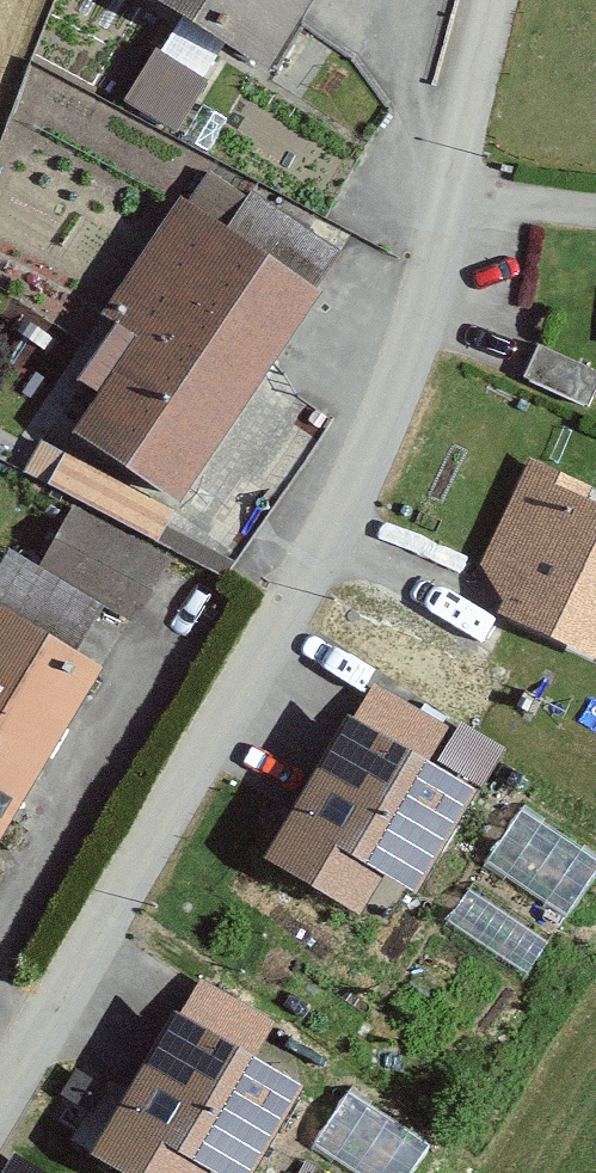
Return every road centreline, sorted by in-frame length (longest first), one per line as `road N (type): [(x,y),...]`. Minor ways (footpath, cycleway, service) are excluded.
road 1 (residential): [(0,1091),(318,548),(408,339),(483,0)]

